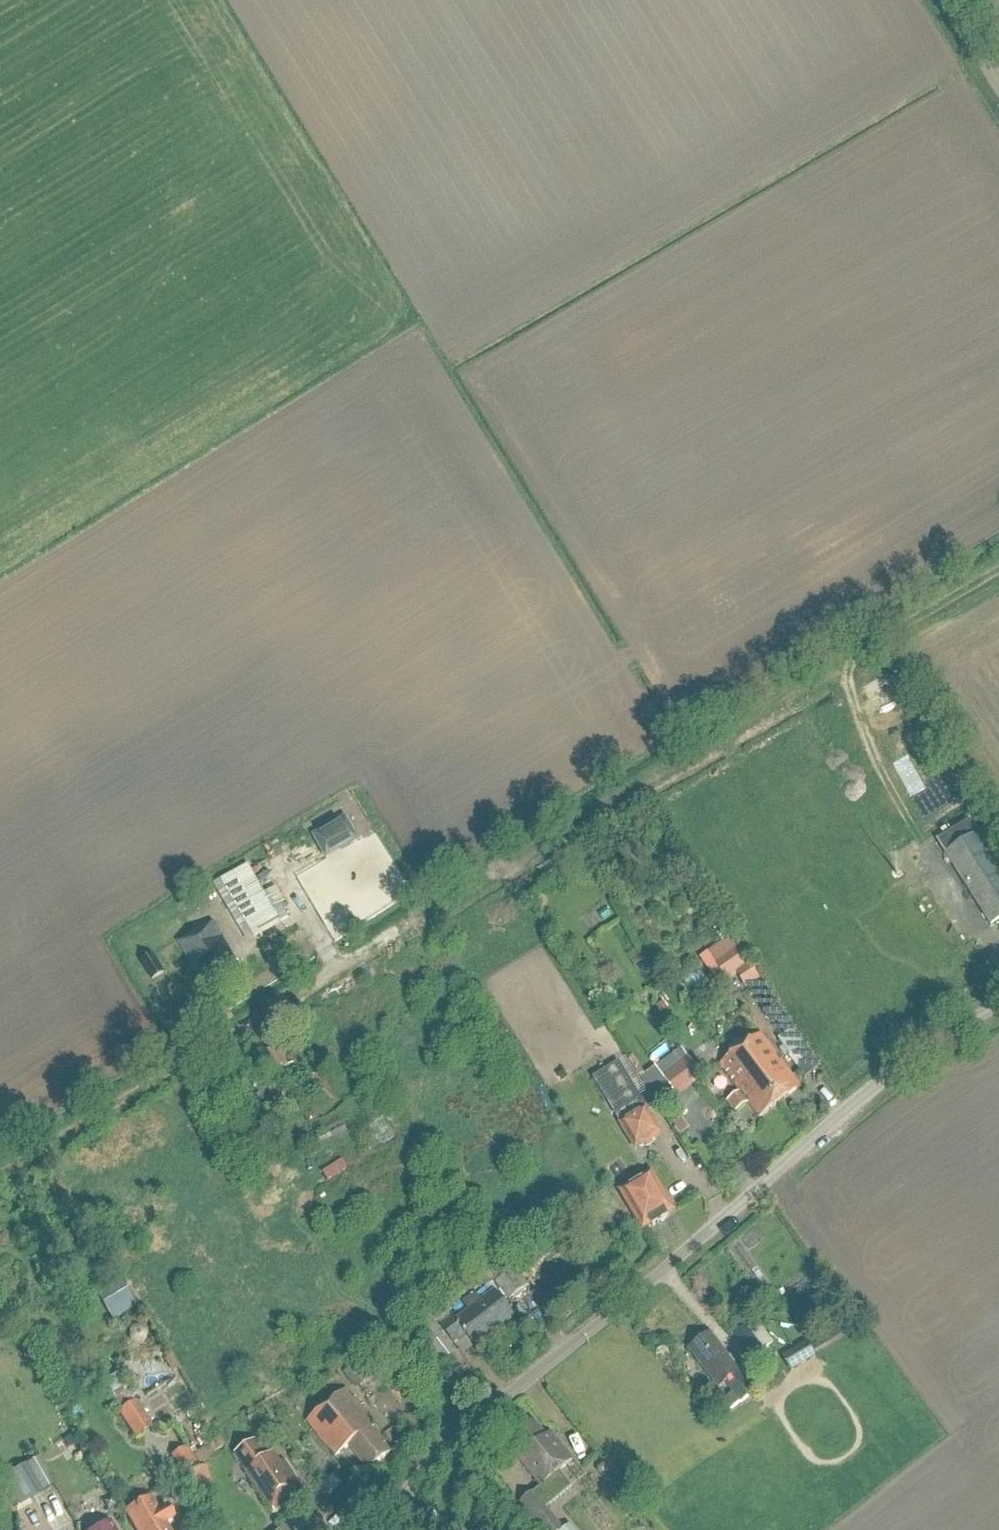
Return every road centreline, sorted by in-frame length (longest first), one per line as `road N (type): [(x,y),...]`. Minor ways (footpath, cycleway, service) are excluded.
road 1 (track): [(0,1175),(998,572)]
road 2 (unclassified): [(369,1529),(490,1410),(845,1111),(998,1006)]

